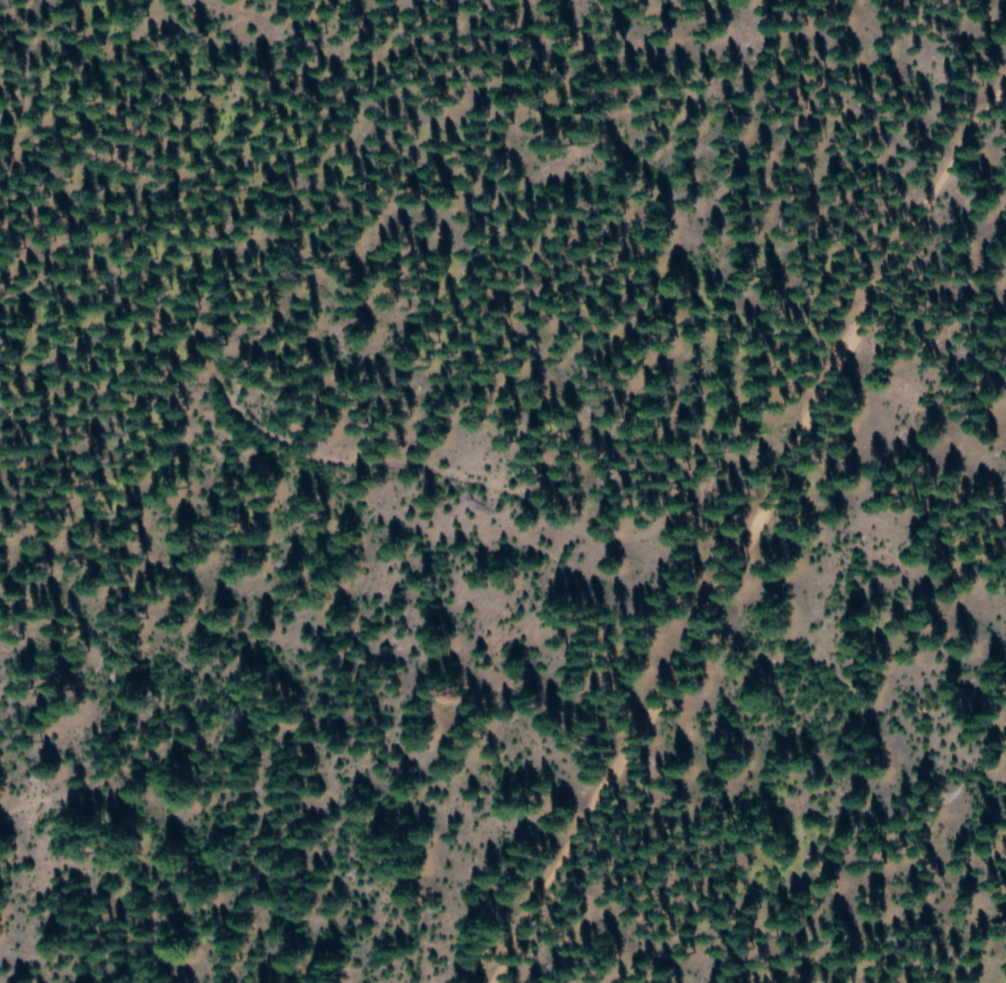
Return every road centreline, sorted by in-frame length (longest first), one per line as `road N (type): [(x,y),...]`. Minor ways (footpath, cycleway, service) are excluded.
road 1 (residential): [(529,982),(868,397),(1005,200)]

